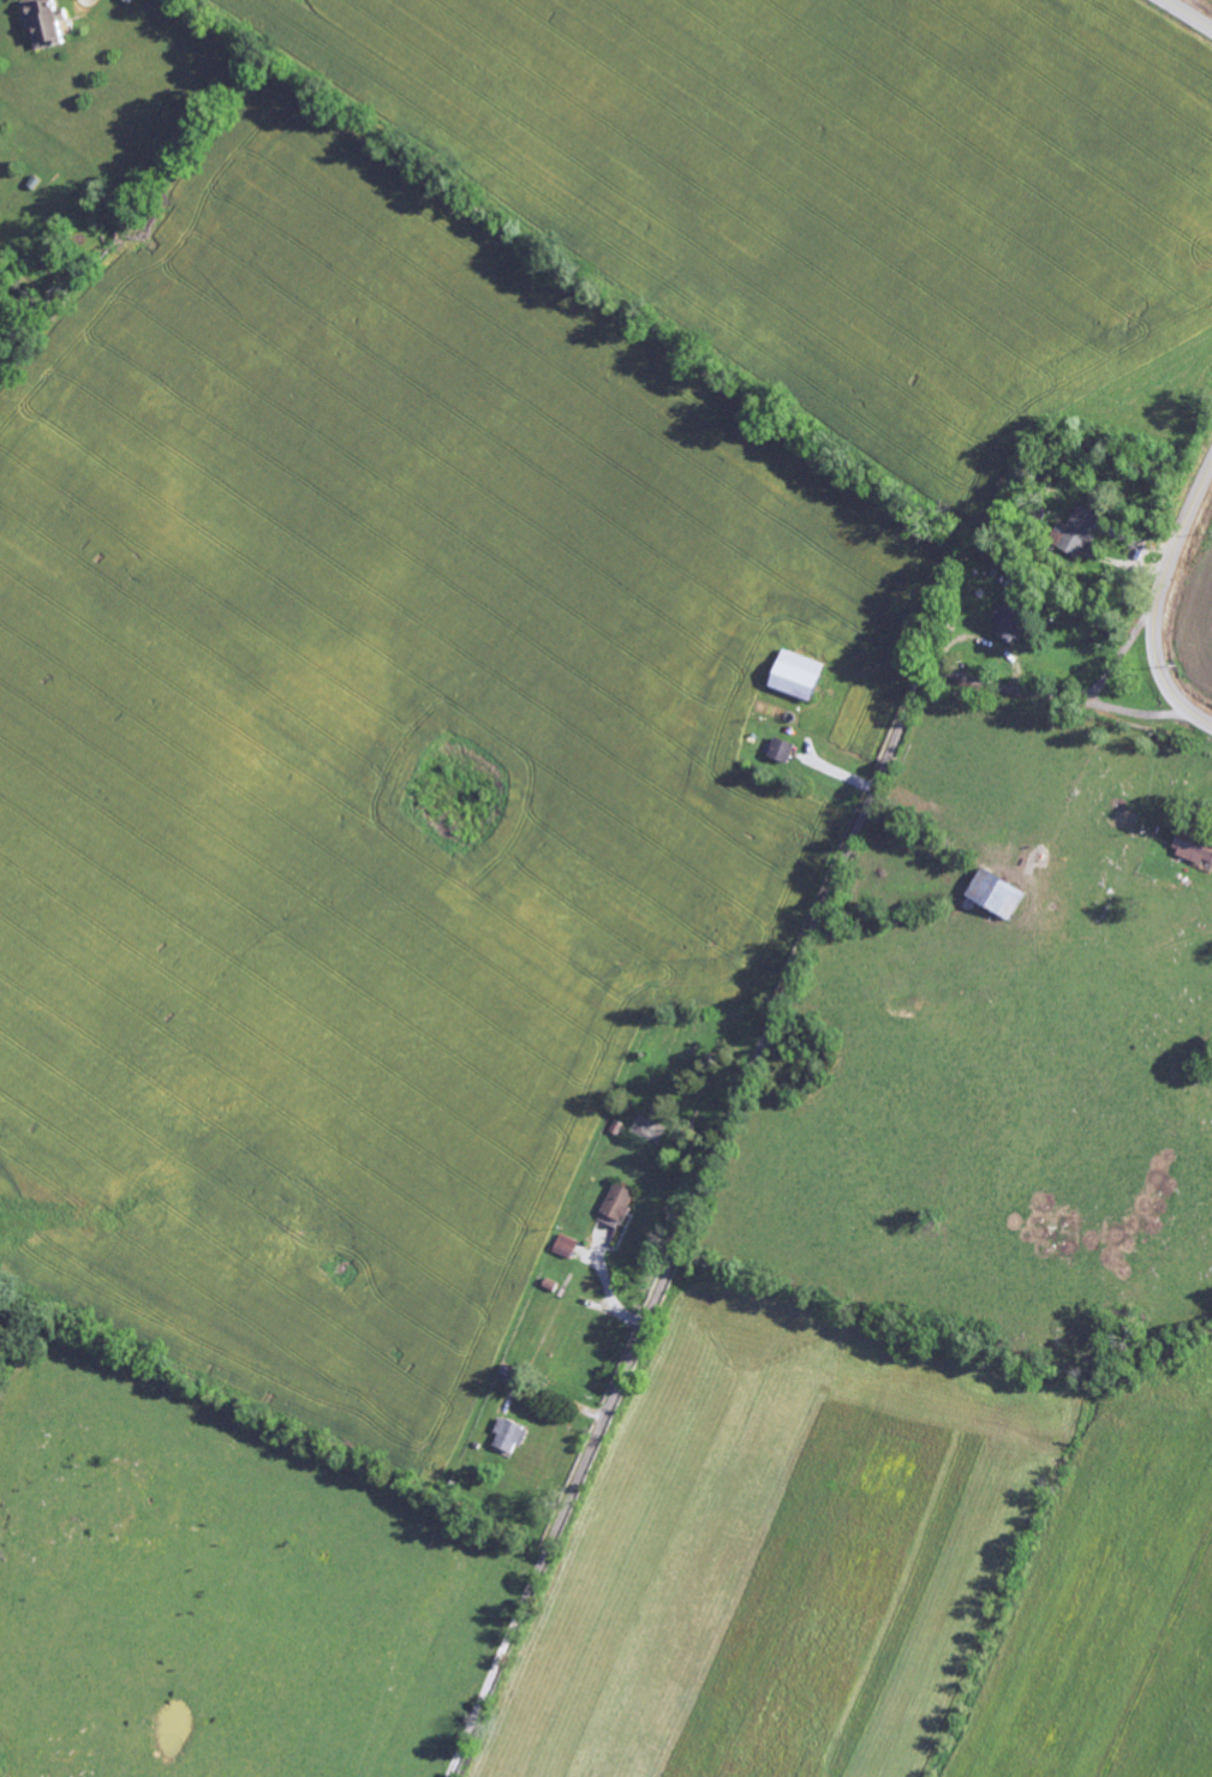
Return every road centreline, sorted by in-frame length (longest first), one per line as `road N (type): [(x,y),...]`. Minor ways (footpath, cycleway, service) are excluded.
road 1 (residential): [(450,1776),(915,696),(931,680),(951,675),(1124,713),(1200,719)]
road 2 (tertiary): [(1211,726),(1170,692),(1153,640),(1166,570),(1211,461)]
road 3 (residential): [(1157,604),(1098,687),(1070,701)]

